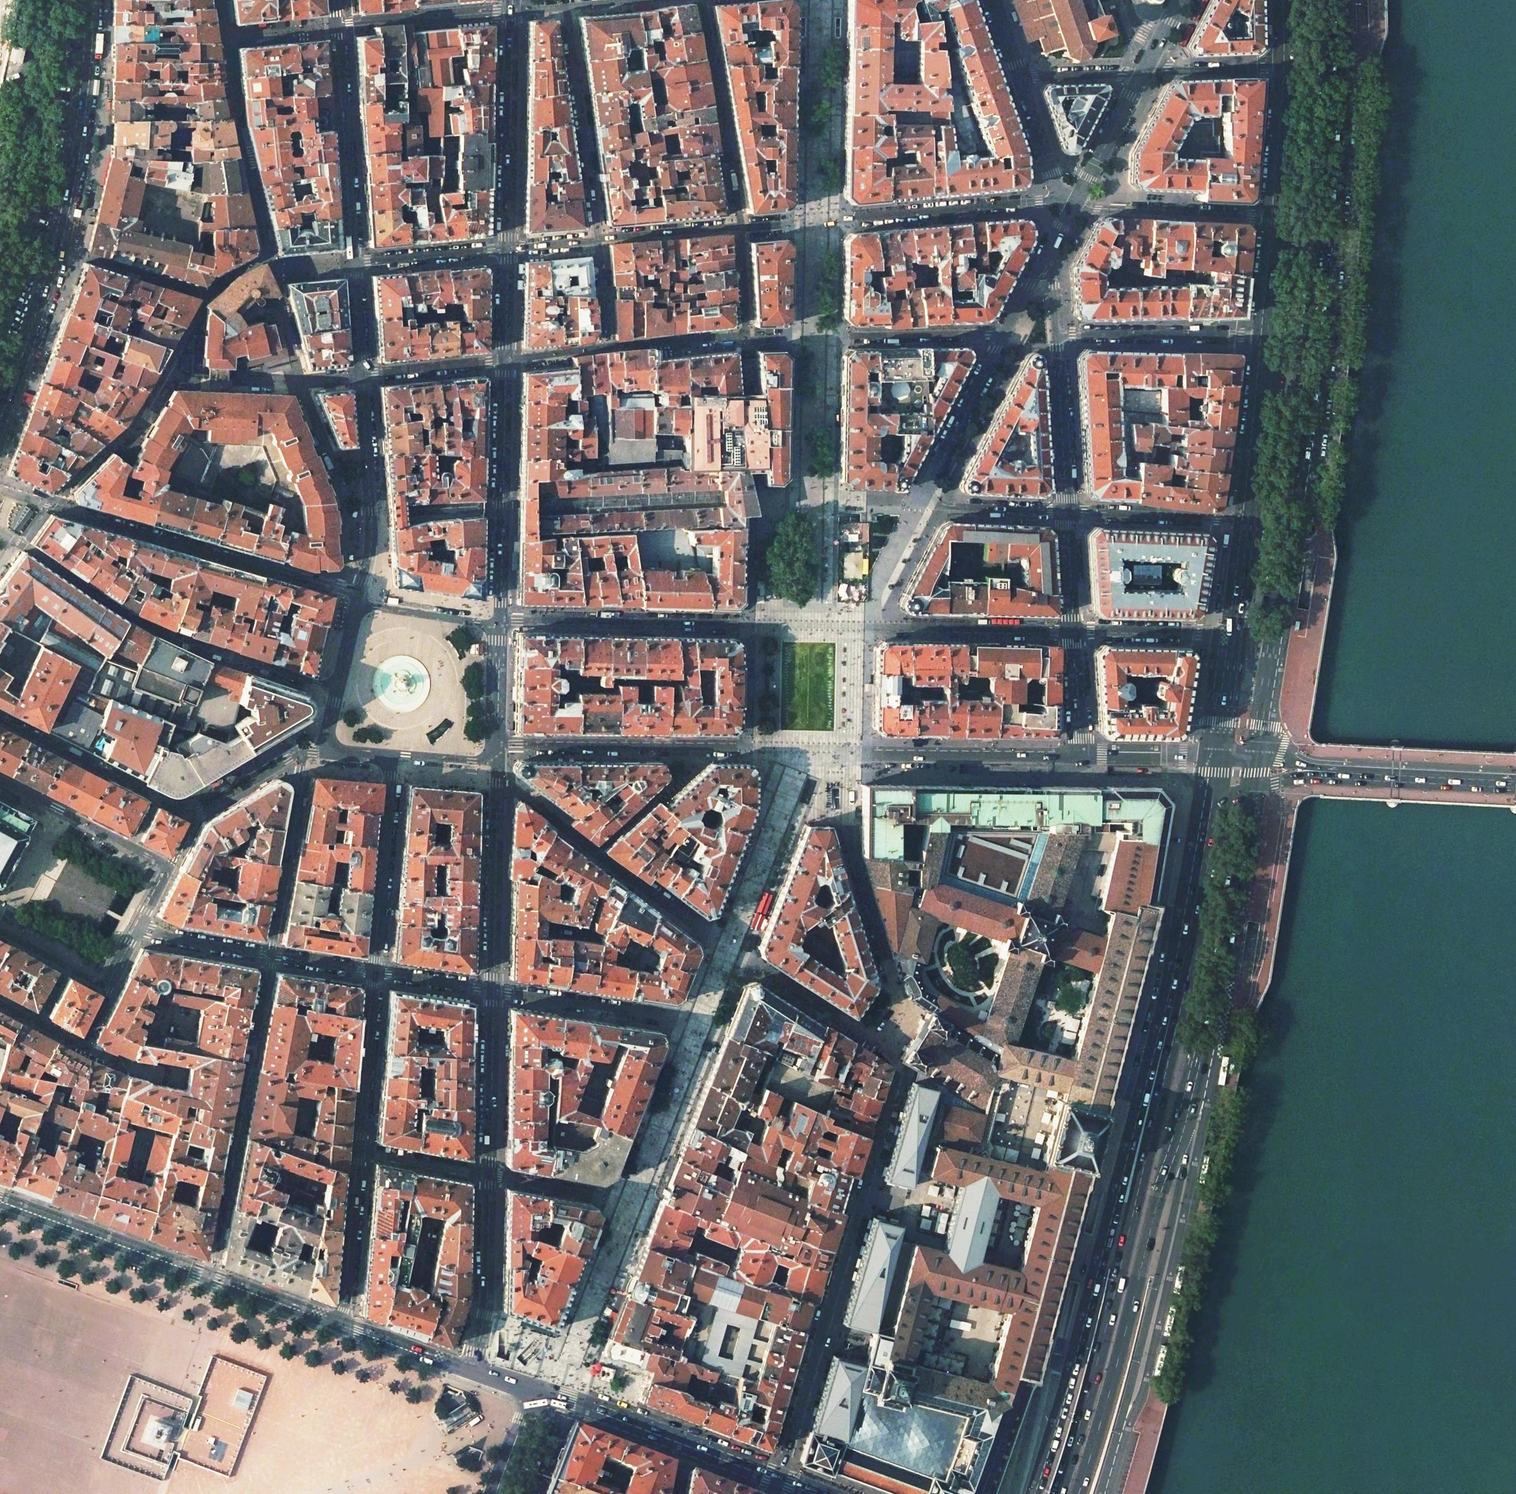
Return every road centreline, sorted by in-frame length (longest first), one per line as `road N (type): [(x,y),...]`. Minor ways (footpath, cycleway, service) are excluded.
road 1 (residential): [(856,753),(843,774),(844,827),(892,985),(895,1013),(880,1047),(898,1073),(778,1480)]
road 2 (primary): [(1268,687),(1318,341),(1337,0)]
road 3 (primary): [(1183,982),(1168,998),(1035,1493)]
road 4 (primary): [(1183,982),(1059,1493)]
road 5 (primary): [(1079,1493),(1160,1192),(1205,1057)]
road 6 (primary): [(1103,1493),(1133,1393),(1205,1057)]
road 7 (primary): [(83,0),(76,126),(53,247),(0,424)]
road 8 (residential): [(359,601),(0,491)]
road 9 (residential): [(0,532),(130,616),(337,690)]
road 10 (residential): [(1008,333),(922,502),(1067,510)]
road 11 (primary): [(778,1480),(469,1368)]
road 12 (residential): [(271,955),(210,1275)]
road 13 (residential): [(0,720),(196,816),(172,867)]
road 14 (primary): [(1205,1057),(1252,789)]
road 15 (residential): [(498,621),(506,359)]
road 16 (residential): [(498,621),(756,624)]
road 17 (residential): [(753,748),(496,746)]
road 18 (residential): [(1074,204),(1053,198),(822,221)]
road 19 (residential): [(608,346),(746,335),(740,227)]
road 20 (residential): [(504,249),(508,10)]
road 21 (residential): [(336,25),(351,263)]
road 22 (residential): [(565,6),(598,239)]
road 23 (residential): [(493,992),(497,759)]
road 24 (residential): [(740,227),(701,0)]
road 25 (residential): [(328,747),(303,755),(271,955)]
road 26 (residential): [(1082,757),(856,753)]
road 27 (residential): [(358,377),(371,545),(359,601)]
road 28 (residential): [(381,756),(393,767),(375,973)]
road 29 (primary): [(210,1275),(0,1200)]
road 30 (residential): [(1054,335),(1266,337)]
road 31 (residential): [(1074,204),(1276,220)]
road 32 (residential): [(469,1368),(486,1308),(490,1175)]
road 33 (residential): [(880,625),(1075,629)]
road 34 (primary): [(1266,337),(1244,523)]
road 35 (residential): [(490,1175),(493,992)]
road 36 (residential): [(375,973),(358,1152)]
road 37 (residential): [(1067,510),(1244,523)]
road 38 (residential): [(1067,510),(1054,335)]
road 39 (primary): [(1209,811),(1183,982)]
road 40 (residential): [(508,10),(336,25)]
road 41 (residential): [(358,1152),(339,1321)]
road 42 (residential): [(660,1015),(493,992)]
road 43 (residential): [(172,867),(25,791)]
road 44 (residential): [(1075,629),(1206,633),(1229,651)]
road 45 (residential): [(504,249),(351,263)]
road 46 (primary): [(1284,69),(1276,220)]
road 47 (residential): [(1074,204),(1143,71)]
road 48 (residential): [(358,377),(506,359)]
road 49 (residential): [(740,227),(598,239)]
road 50 (residential): [(1284,69),(1143,71)]
road 51 (residential): [(498,621),(359,601)]
road 52 (residential): [(1074,204),(1049,174),(1017,78)]
road 53 (primary): [(469,1368),(339,1321)]
road 54 (primary): [(339,1321),(210,1275)]
road 55 (primary): [(1386,776),(1300,777),(1252,789)]
road 56 (residential): [(271,955),(139,927)]
road 57 (residential): [(1216,757),(1082,757)]
road 58 (residential): [(358,1152),(490,1175)]
road 59 (primary): [(1386,776),(1258,758)]
road 60 (primary): [(1515,783),(1386,776)]
road 61 (primary): [(1244,523),(1229,651)]
road 62 (residential): [(1082,757),(1075,629)]
road 63 (residential): [(1143,71),(1017,78)]
road 64 (residential): [(496,746),(498,621)]
road 65 (residential): [(756,624),(880,625)]
road 66 (residential): [(110,987),(84,1048),(36,1022)]

